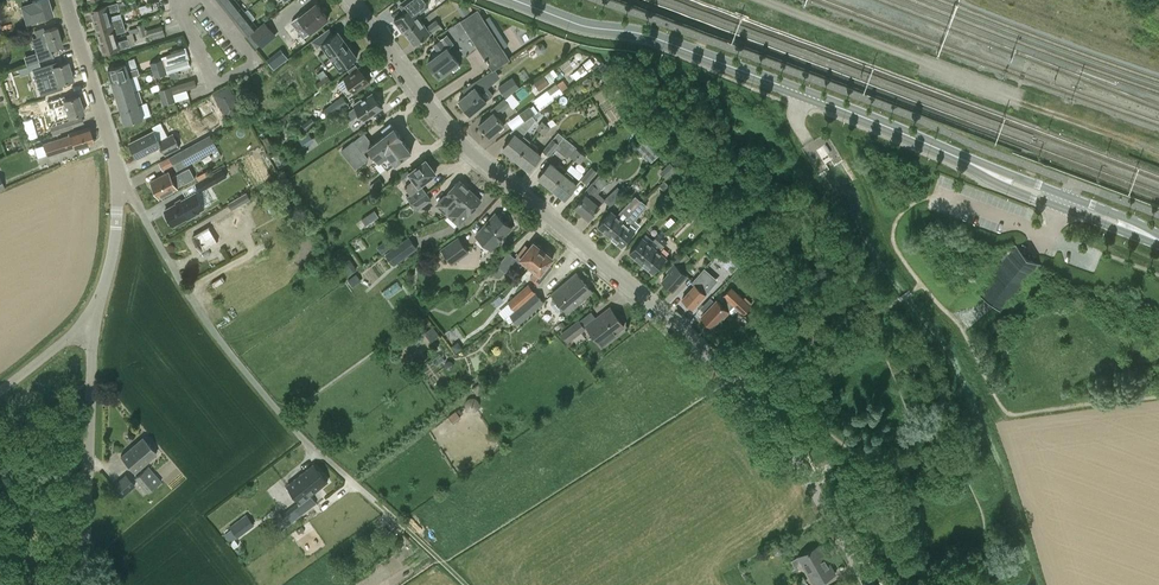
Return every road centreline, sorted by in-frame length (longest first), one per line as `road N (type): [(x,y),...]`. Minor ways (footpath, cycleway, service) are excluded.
road 1 (residential): [(869,584),(801,467),(722,372),(453,134),(352,0)]
road 2 (tertiary): [(515,0),(575,23),(666,42),(1158,241)]
road 3 (unclassified): [(341,470),(234,358),(119,176)]
road 4 (unclassified): [(85,584),(95,318)]
road 5 (unclassified): [(119,176),(66,0)]
road 6 (unclassified): [(95,318),(112,262),(119,176)]

